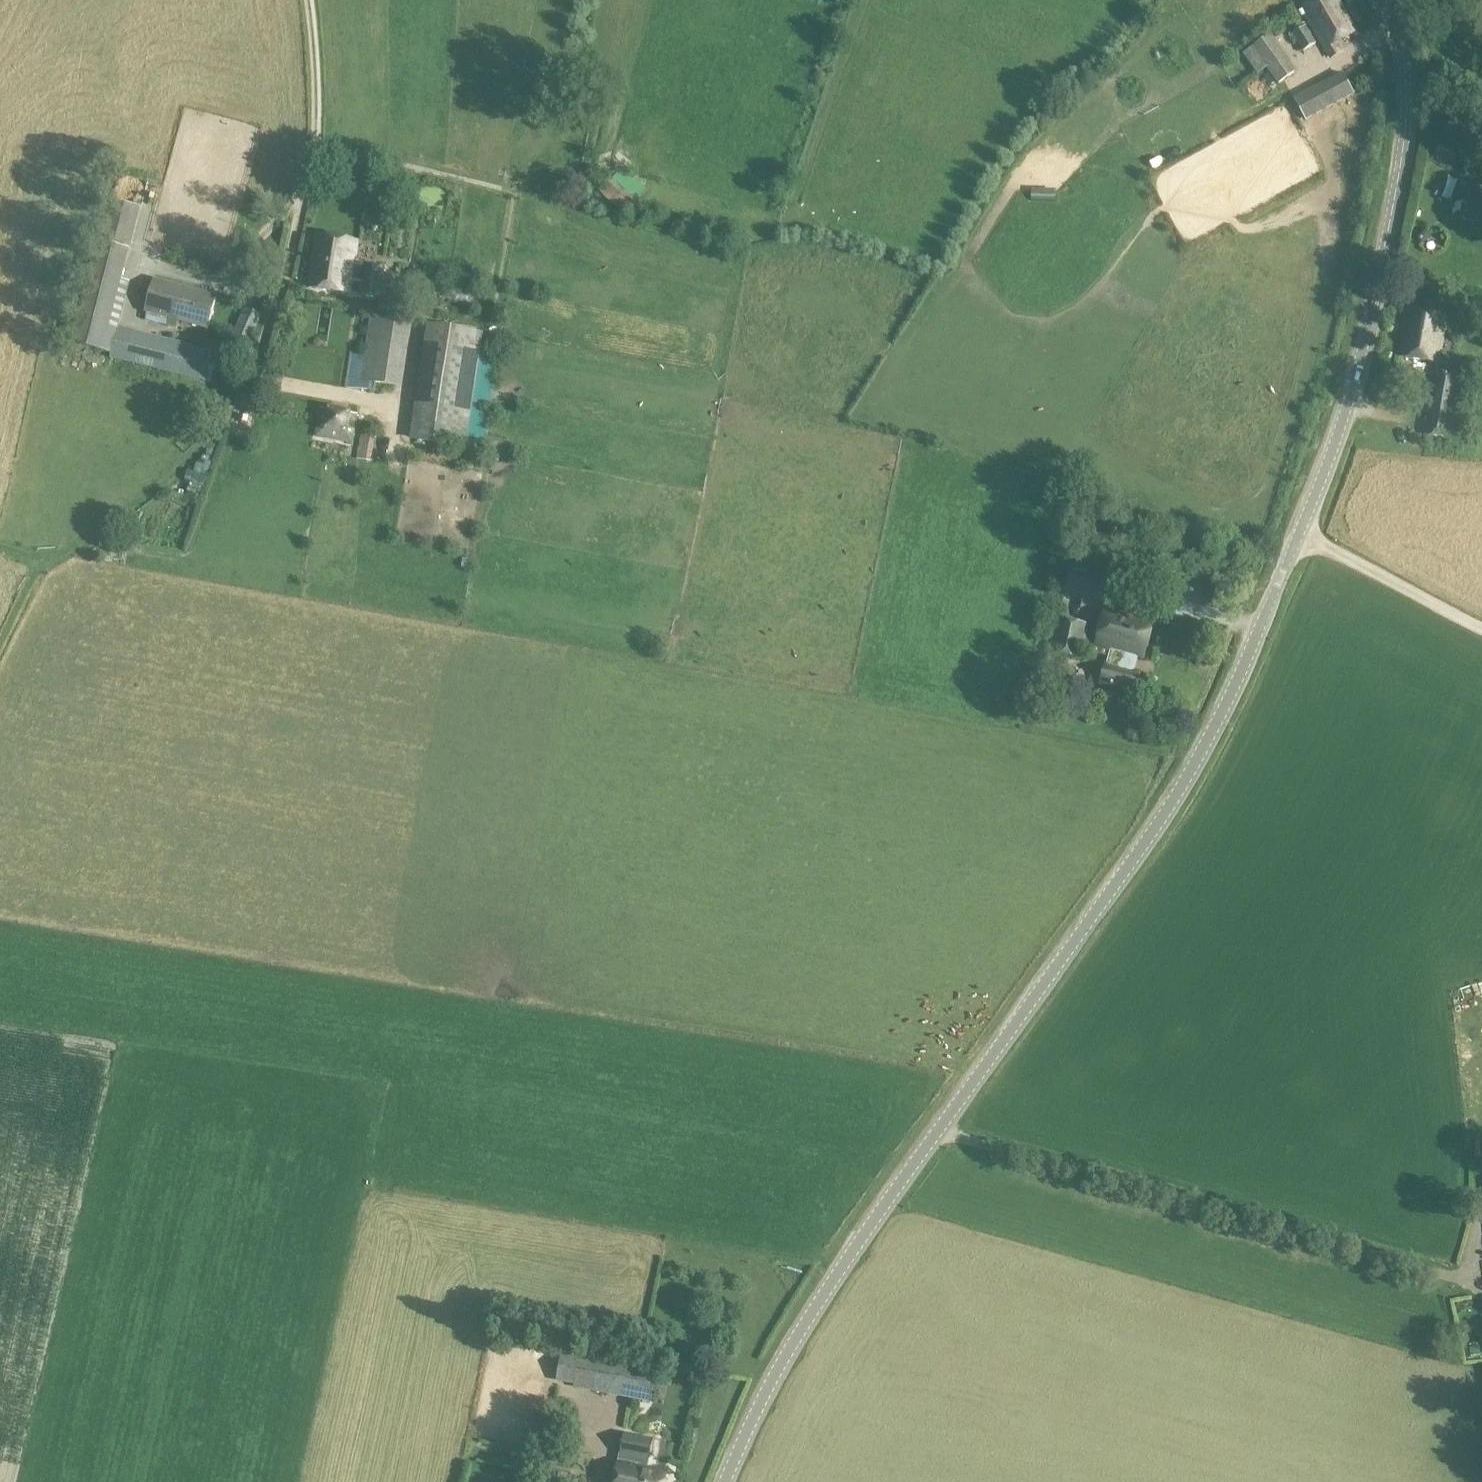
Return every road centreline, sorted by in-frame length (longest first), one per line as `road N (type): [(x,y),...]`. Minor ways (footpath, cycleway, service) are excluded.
road 1 (tertiary): [(726,1481),(787,1354),(1156,829),(1217,725),(1303,533)]
road 2 (tertiary): [(1303,533),(1348,408),(1404,151),(1406,76),(1389,0)]
road 3 (track): [(0,637),(49,561),(192,457),(251,372)]
road 4 (unclassified): [(1303,533),(1481,629)]

